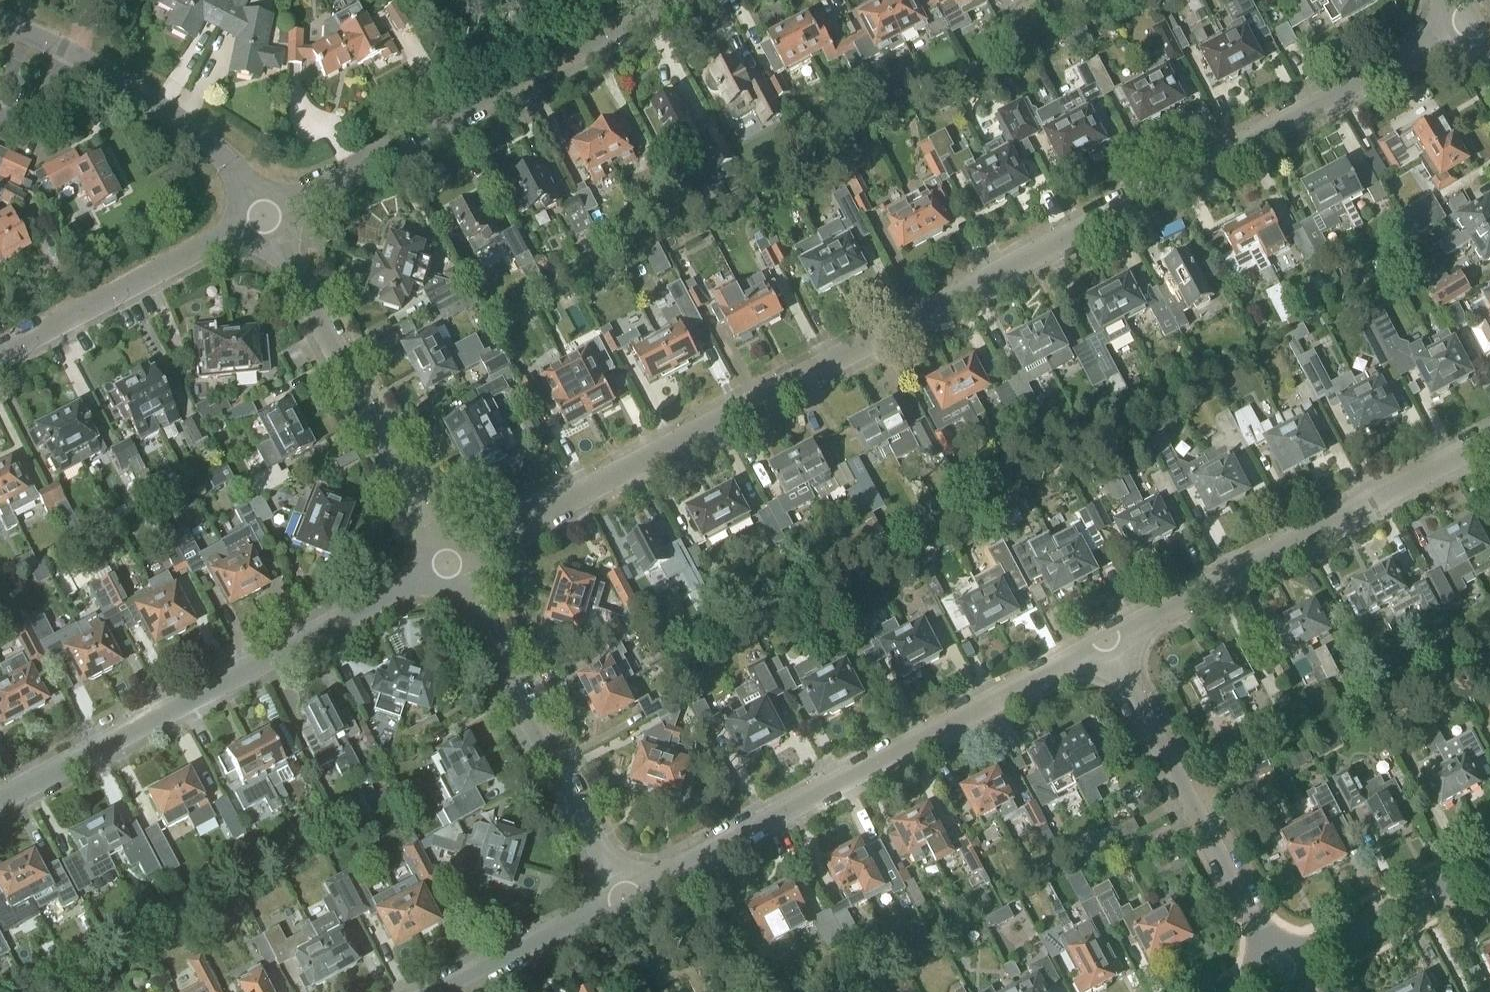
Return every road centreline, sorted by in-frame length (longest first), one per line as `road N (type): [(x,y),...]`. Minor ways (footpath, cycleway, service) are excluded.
road 1 (residential): [(446,565),(1468,23)]
road 2 (residential): [(625,897),(1112,647)]
road 3 (residential): [(0,805),(446,565)]
road 4 (residential): [(263,220),(675,0)]
road 5 (residential): [(1112,647),(1489,440)]
road 6 (residential): [(446,565),(263,220)]
road 7 (residential): [(625,897),(446,565)]
road 8 (residential): [(1277,969),(1112,647)]
road 9 (residential): [(0,23),(79,55),(193,131),(263,220)]
road 10 (residential): [(0,357),(263,220)]
road 11 (residential): [(1277,969),(1489,859)]
road 12 (residential): [(442,991),(625,897)]

